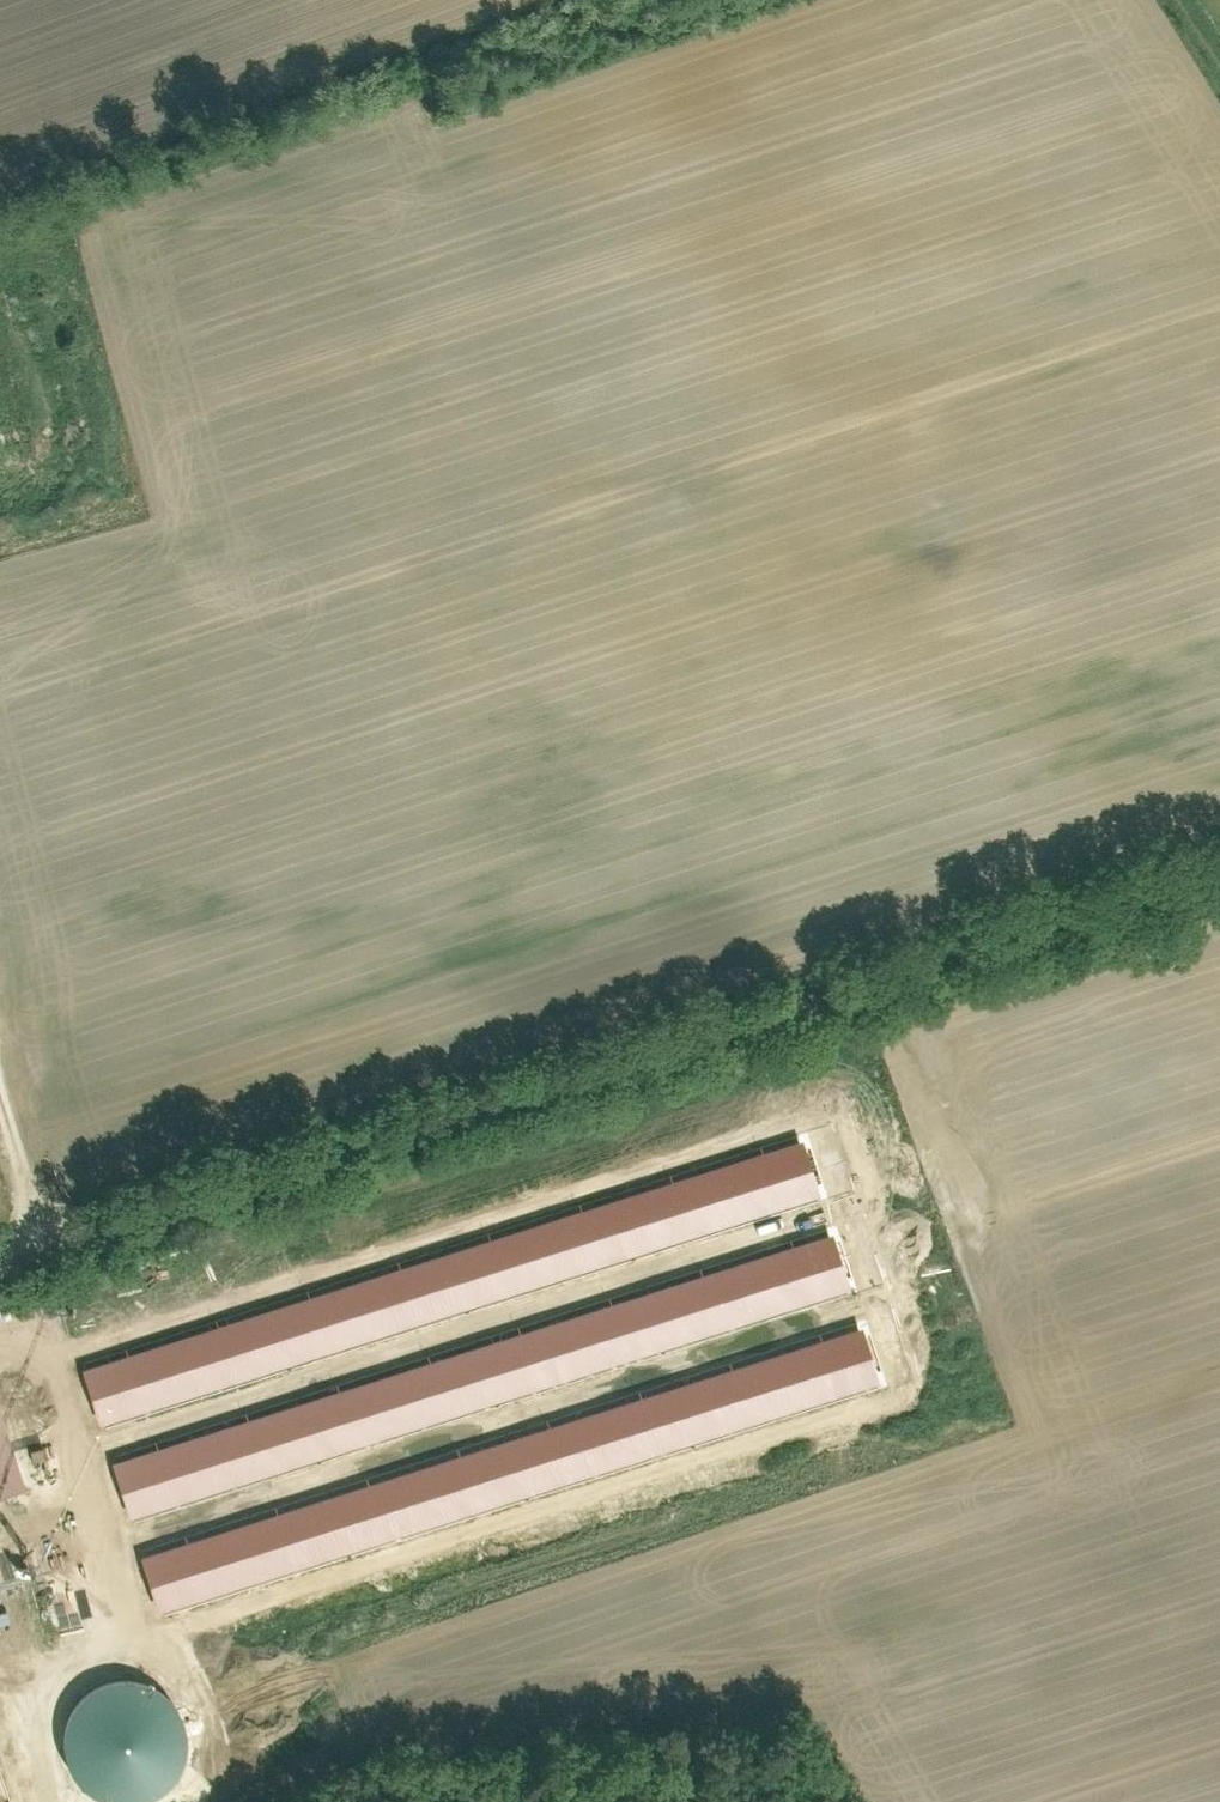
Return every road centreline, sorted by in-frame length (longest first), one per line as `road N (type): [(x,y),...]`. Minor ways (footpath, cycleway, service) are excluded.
road 1 (unclassified): [(0,1272),(1219,889)]

